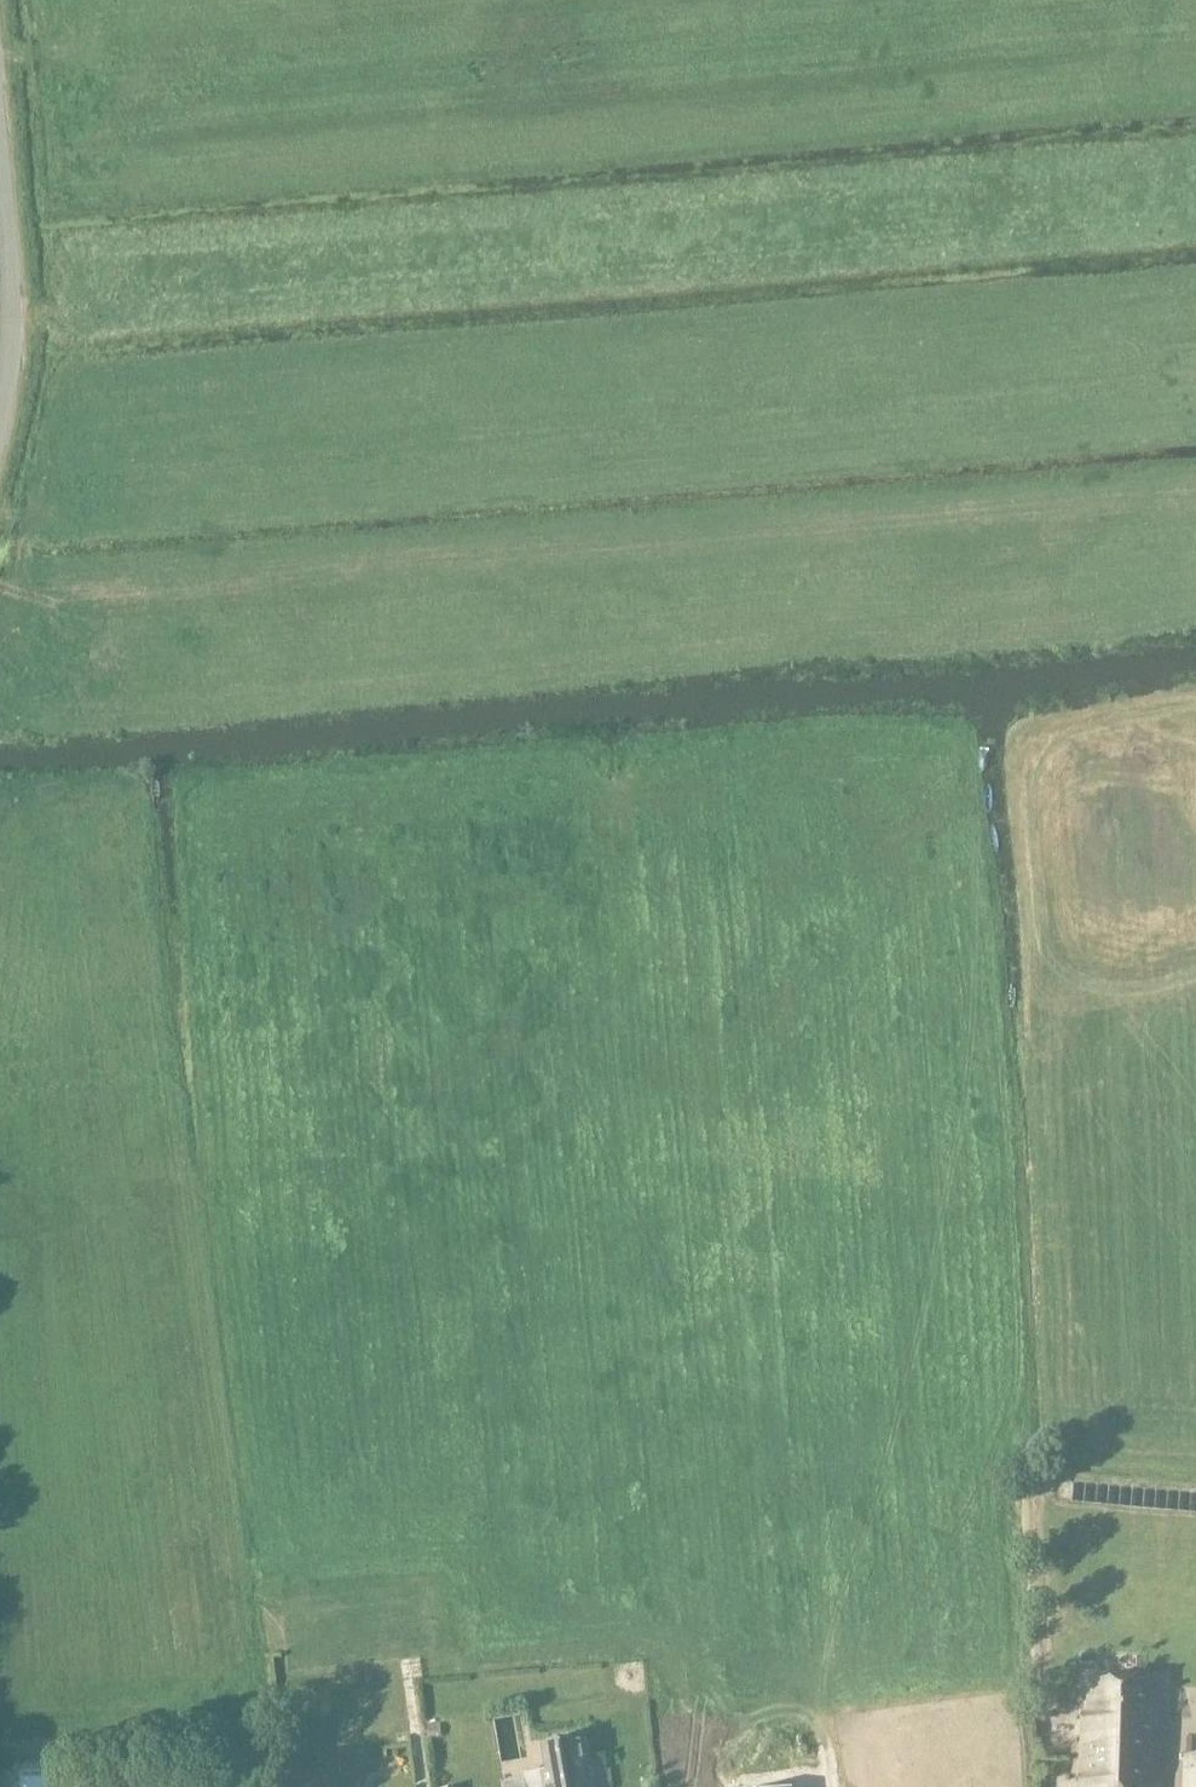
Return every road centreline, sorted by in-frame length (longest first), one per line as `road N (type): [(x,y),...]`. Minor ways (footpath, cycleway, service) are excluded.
road 1 (unclassified): [(0,422),(10,320),(0,175)]

